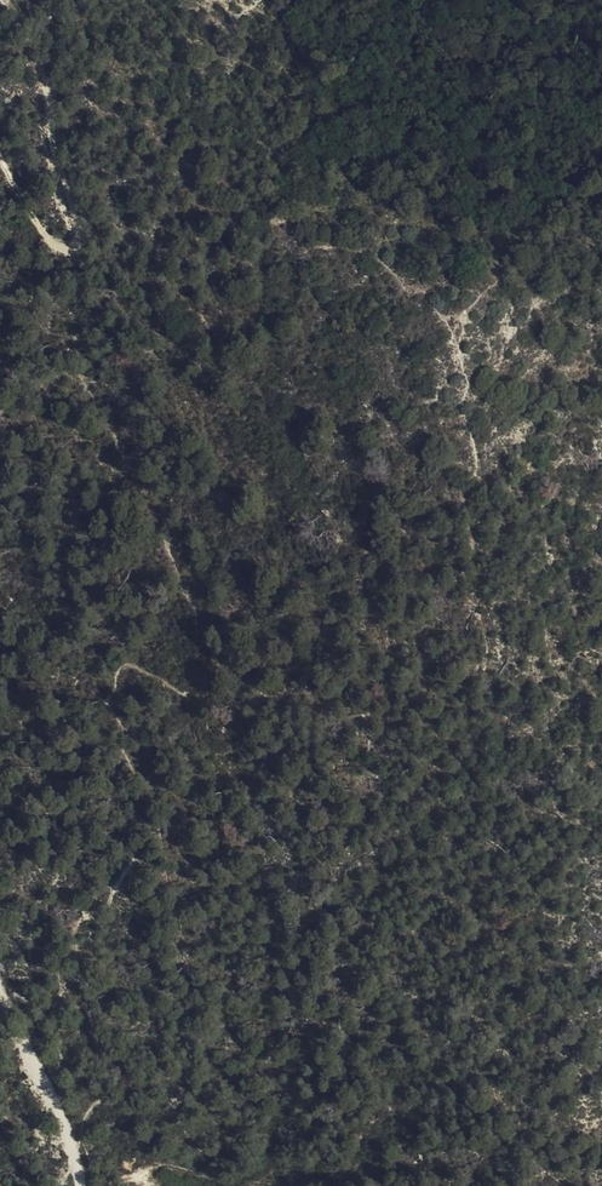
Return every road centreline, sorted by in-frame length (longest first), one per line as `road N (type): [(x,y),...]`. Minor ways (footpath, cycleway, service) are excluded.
road 1 (track): [(0,150),(46,241),(76,243),(47,49)]
road 2 (track): [(81,1185),(68,1136),(0,1003)]

